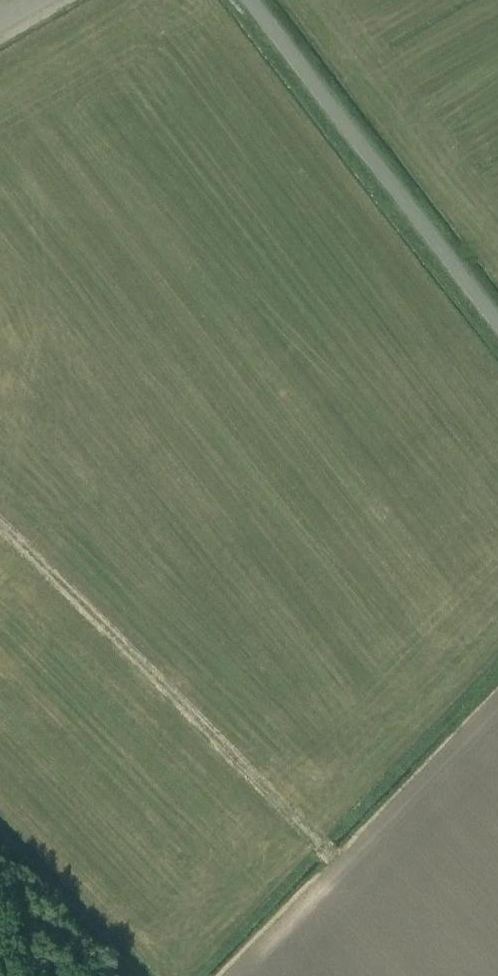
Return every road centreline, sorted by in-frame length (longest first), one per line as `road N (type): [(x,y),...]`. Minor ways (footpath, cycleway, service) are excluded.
road 1 (track): [(240,975),(341,870),(0,528)]
road 2 (unclassified): [(497,325),(248,0)]

